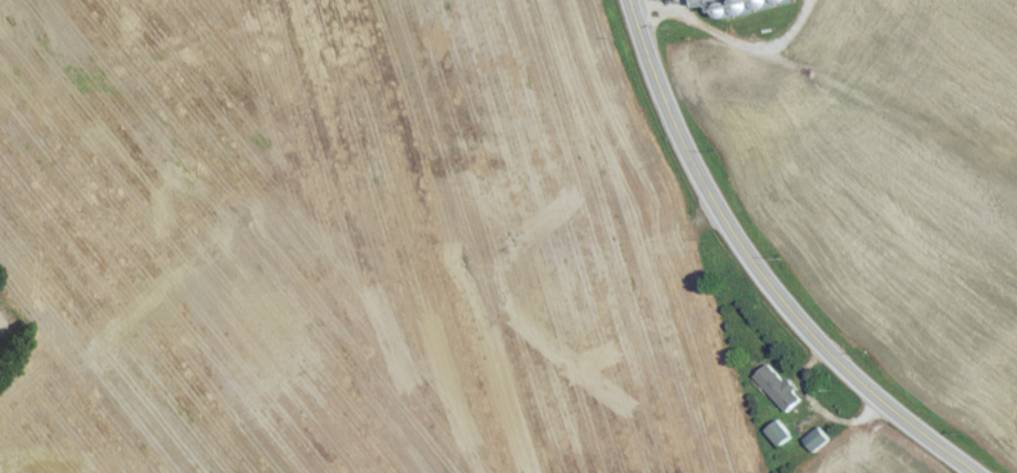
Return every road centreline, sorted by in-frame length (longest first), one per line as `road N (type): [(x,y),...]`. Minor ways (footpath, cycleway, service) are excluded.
road 1 (secondary): [(969,472),(821,356),(759,277),(676,138),(628,0)]

